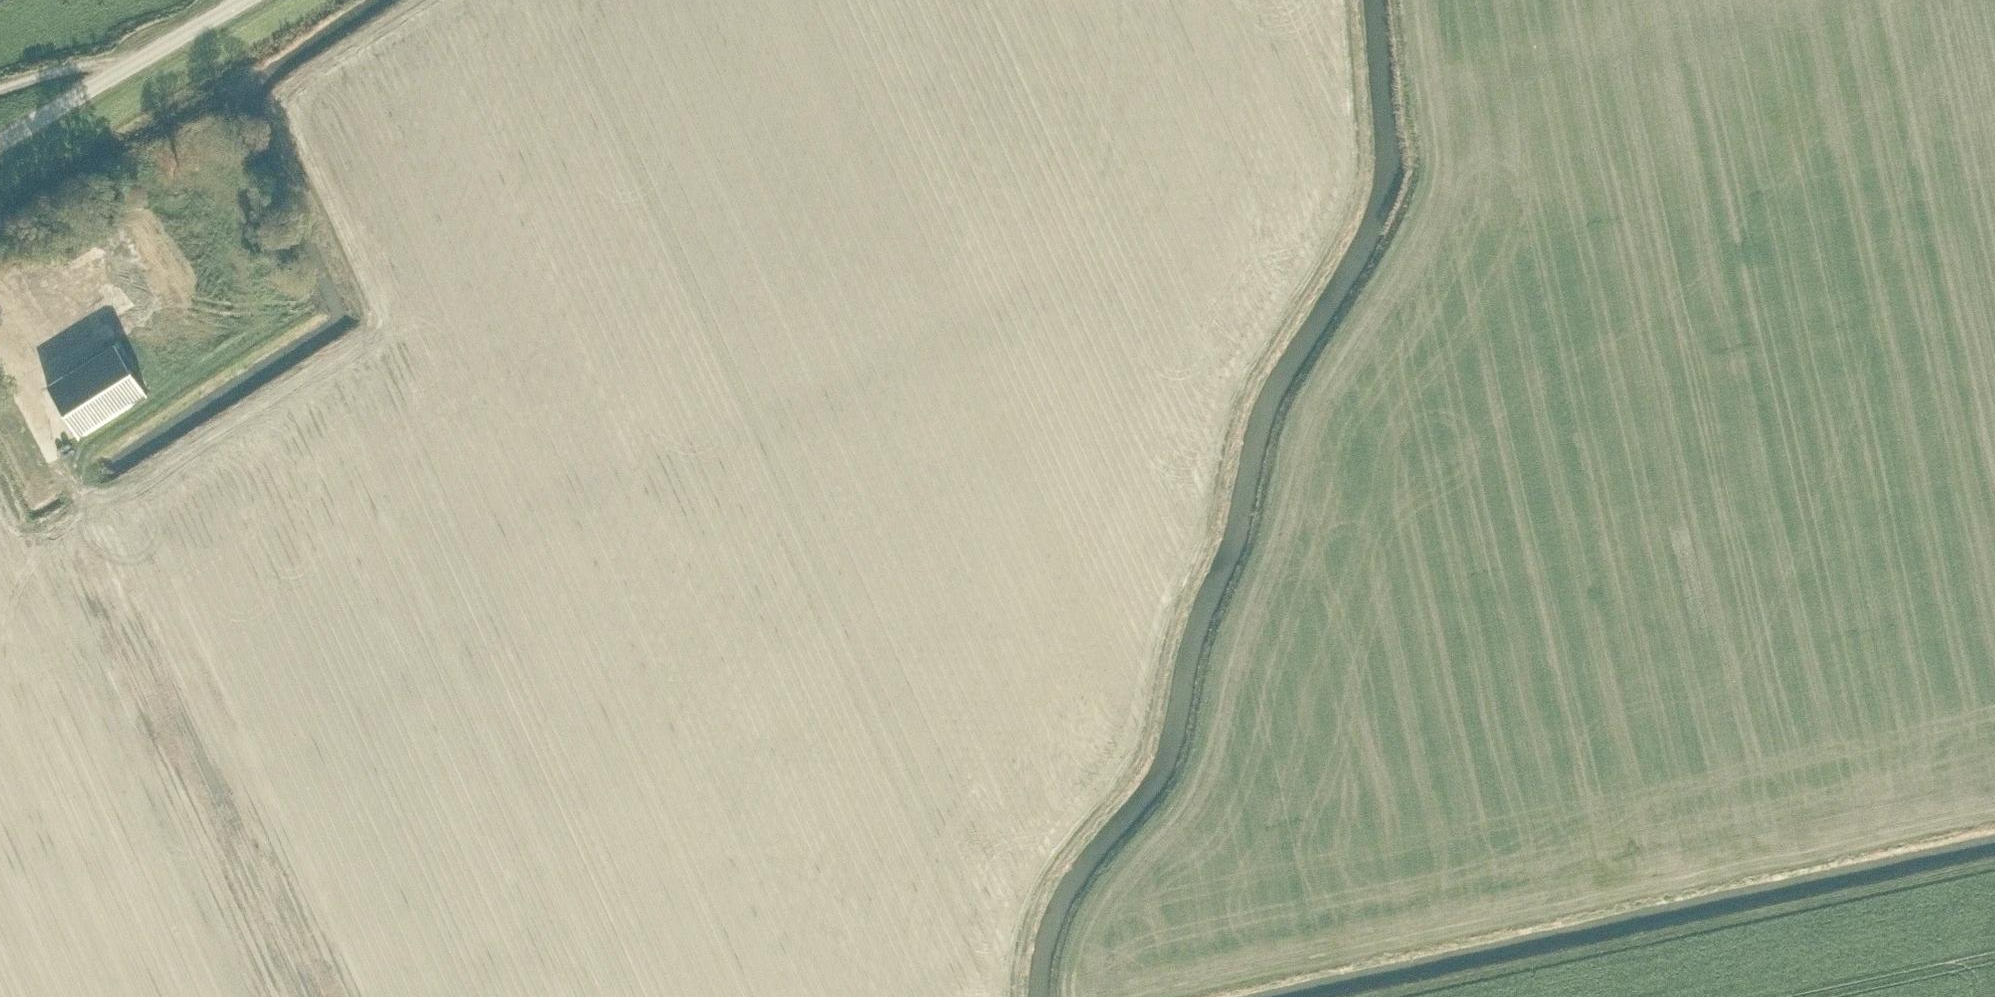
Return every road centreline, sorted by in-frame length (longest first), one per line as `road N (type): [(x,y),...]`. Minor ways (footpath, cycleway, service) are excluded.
road 1 (tertiary): [(0,143),(242,0)]

